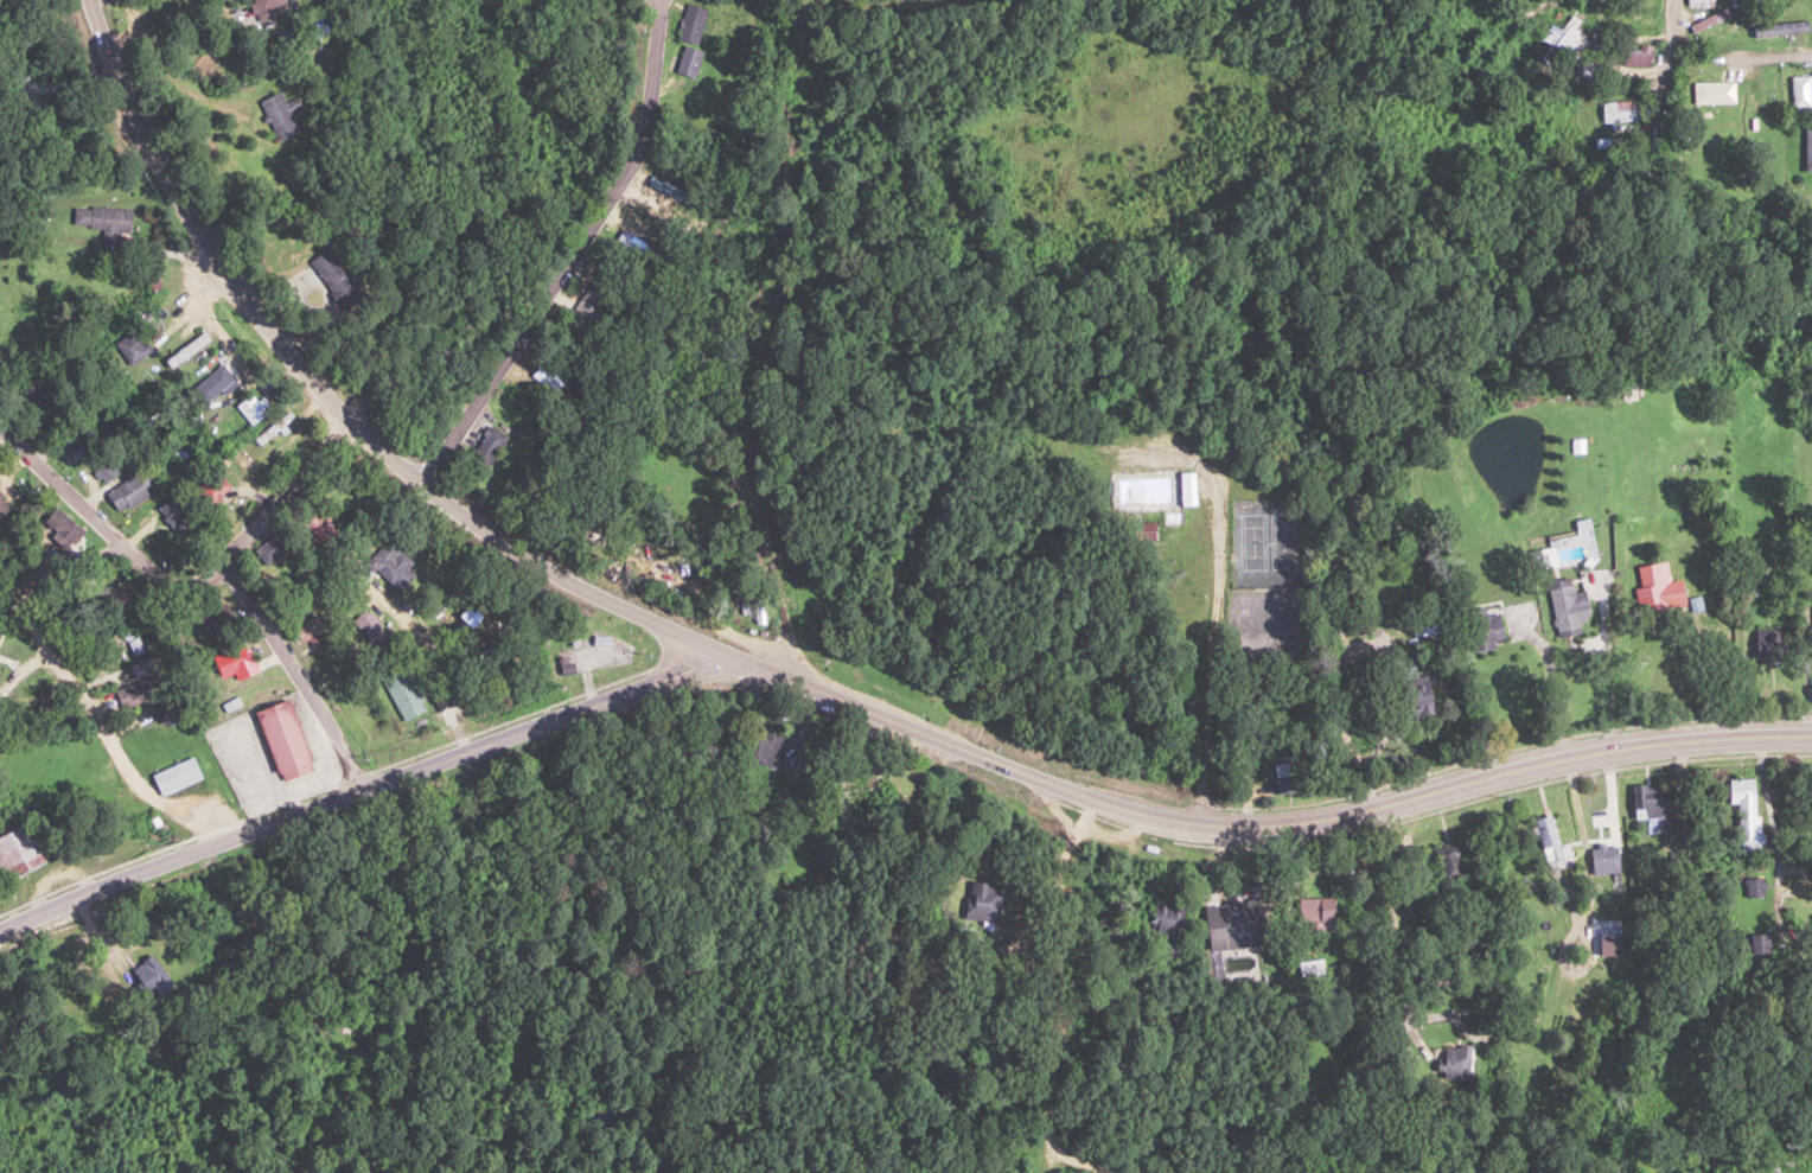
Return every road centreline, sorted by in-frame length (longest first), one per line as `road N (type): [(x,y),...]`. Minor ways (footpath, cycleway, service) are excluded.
road 1 (tertiary): [(92,0),(173,186),(236,286),(350,421),(512,550),(713,650)]
road 2 (residential): [(1095,0),(978,56),(860,139),(802,228),(772,470),(766,565),(784,639),(773,674)]
road 3 (residential): [(772,470),(978,423),(1169,453),(1212,478),(1223,588),(1199,824)]
road 4 (secondary): [(0,932),(208,842),(676,674),(713,650)]
road 5 (secondary): [(1112,803),(1199,824),(1334,820),(1557,759),(1652,744),(1811,734)]
road 6 (residential): [(422,482),(637,161),(647,129),(653,0)]
road 7 (residential): [(350,421),(223,562),(164,584),(0,428)]
road 8 (residential): [(103,533),(15,591),(24,617),(84,690),(152,803),(208,842)]
road 9 (secondary): [(713,650),(1112,803)]
road 10 (residential): [(1128,810),(1046,1142),(1095,1172)]
road 11 (residential): [(1762,734),(1807,1127)]
road 12 (residential): [(223,562),(356,792)]
road 13 (residential): [(766,565),(706,581),(598,552),(548,517)]
road 14 (residential): [(270,152),(235,116),(167,81),(127,27)]
road 15 (residential): [(1811,63),(1683,75)]
road 16 (residential): [(722,578),(696,521),(719,482),(712,463)]

